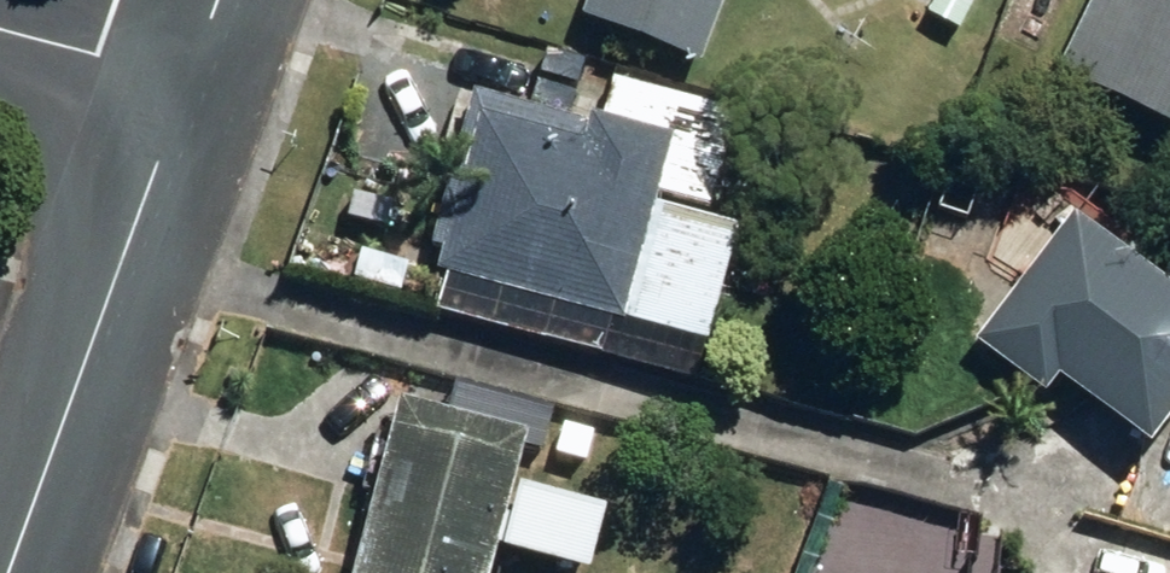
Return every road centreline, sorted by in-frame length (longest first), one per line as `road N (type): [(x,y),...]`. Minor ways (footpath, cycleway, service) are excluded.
road 1 (residential): [(3,572),(183,80)]
road 2 (residential): [(0,32),(183,80)]

